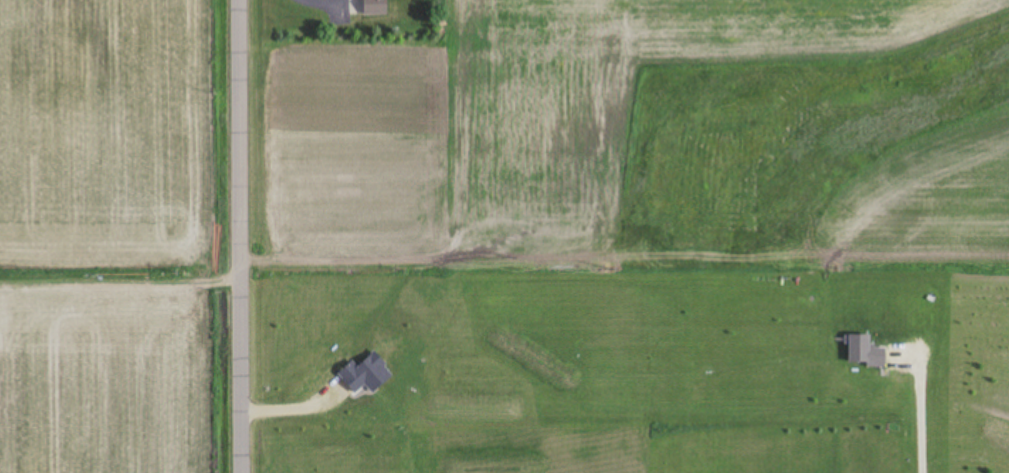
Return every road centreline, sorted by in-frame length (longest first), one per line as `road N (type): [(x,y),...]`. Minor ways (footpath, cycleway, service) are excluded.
road 1 (residential): [(236,472),(234,0)]

